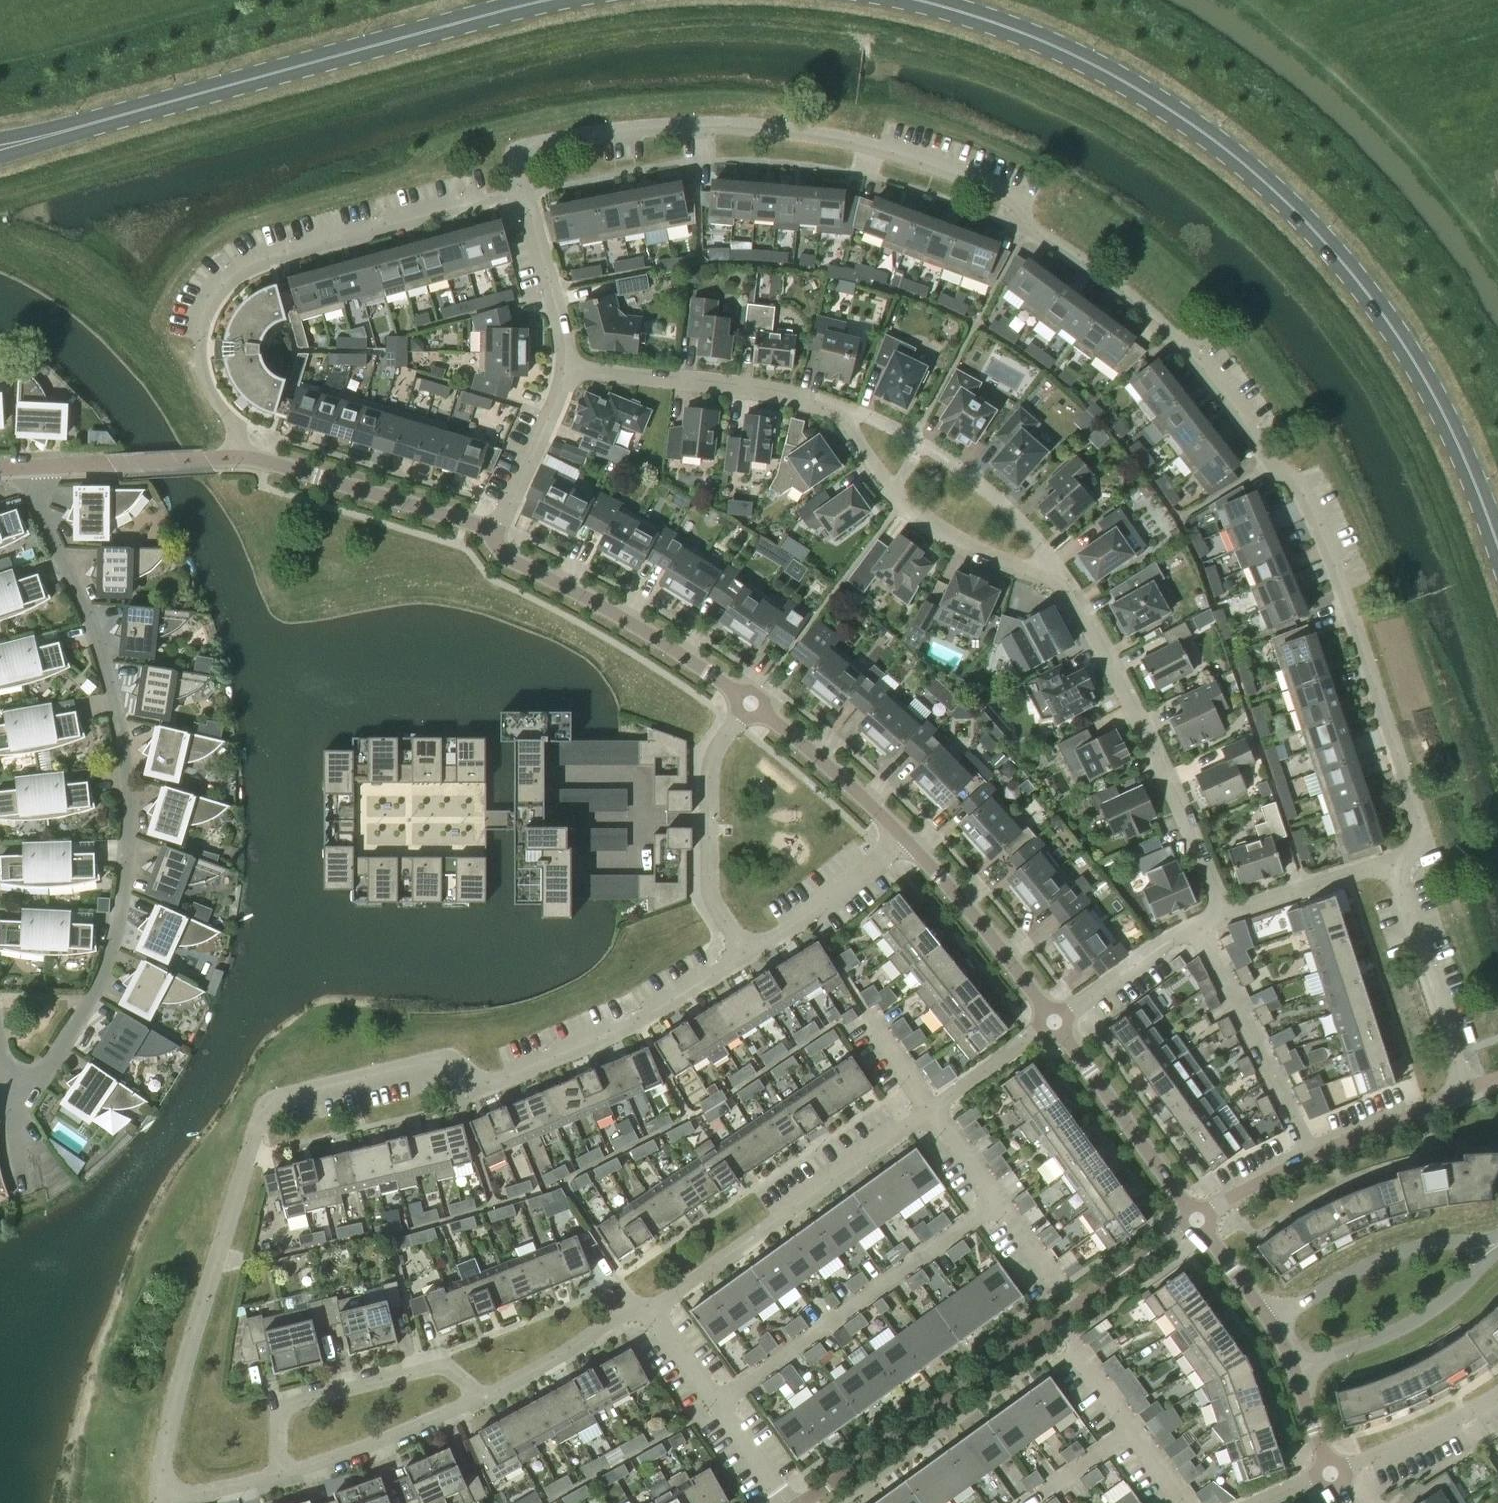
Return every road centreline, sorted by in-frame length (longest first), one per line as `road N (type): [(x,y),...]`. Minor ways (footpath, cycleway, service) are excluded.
road 1 (residential): [(523,189),(523,154),(536,142),(695,125),(815,133),(901,153),(994,187),(1016,204),(1025,224),(1145,309),(1204,367),(1304,494),(1327,540),(1423,840),(1394,863)]
road 2 (residential): [(747,952),(602,1033),(486,1080),(450,1060),(261,1108),(157,1495),(205,1493),(276,1473)]
road 3 (residential): [(1225,913),(1162,763),(1060,575),(987,558),(949,537),(895,493),(838,409),(800,396),(563,365)]
road 4 (secondary): [(1497,541),(1477,483),(1399,335),(1307,220),(1227,148),(1123,79),(1047,44),(910,0)]
road 5 (residential): [(7,1082),(54,1058),(99,987),(116,935),(130,812),(100,647),(30,469)]
road 6 (secondary): [(557,0),(0,147)]
road 7 (residential): [(246,459),(197,360),(198,326),(235,272),(263,258),(523,189)]
road 8 (residential): [(999,1199),(718,1404)]
road 9 (residential): [(647,1305),(669,1298),(930,1108)]
road 10 (residential): [(749,704),(631,623),(507,559),(493,531)]
road 11 (residential): [(1197,1219),(1313,1156),(1469,1090)]
road 12 (residential): [(276,1473),(278,1412),(294,1400),(443,1365),(484,1395)]
road 13 (residential): [(749,704),(714,753),(710,820),(712,901),(747,952)]
road 14 (residential): [(493,531),(246,459)]
road 15 (unclassified): [(1497,1235),(1375,1262),(1270,1321)]
road 16 (residential): [(1197,1219),(1055,1023)]
road 17 (residential): [(1394,863),(1469,1090)]
road 18 (unclassified): [(1295,1368),(1398,1331),(1444,1303),(1497,1253)]
road 19 (residential): [(1055,1023),(909,845)]
road 20 (residential): [(276,1473),(369,1447),(484,1395)]
road 21 (residential): [(30,469),(246,459)]
road 22 (residential): [(909,845),(749,704)]
road 23 (residential): [(1055,1023),(1159,945),(1225,913)]
road 24 (residential): [(909,845),(747,952)]
road 25 (residential): [(484,1395),(647,1305)]
road 26 (residential): [(1497,1400),(1329,1477)]
road 27 (residential): [(493,531),(541,440),(563,365)]
road 28 (residential): [(563,365),(523,189)]
road 29 (residential): [(1225,913),(1394,863)]
road 30 (residential): [(930,1108),(1055,1023)]
road 31 (residential): [(1131,1430),(1028,1502)]
road 32 (residential): [(1270,1321),(1197,1219)]
road 33 (residential): [(718,1404),(647,1305)]
road 34 (residential): [(786,1502),(718,1404)]

